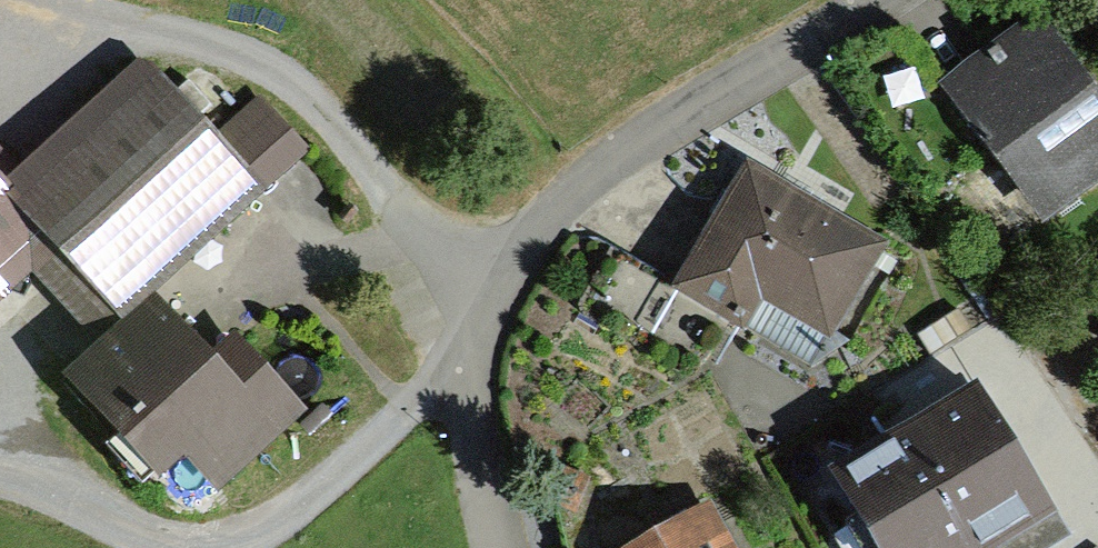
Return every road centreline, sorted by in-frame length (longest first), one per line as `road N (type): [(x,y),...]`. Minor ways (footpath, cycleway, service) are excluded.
road 1 (residential): [(482,547),(451,366),(532,228),(638,131),(854,0)]
road 2 (track): [(486,296),(394,213),(280,77),(28,0)]
road 3 (track): [(0,483),(20,484),(153,543),(234,540),(275,524),(451,366)]
road 4 (residential): [(1097,498),(1021,379)]

